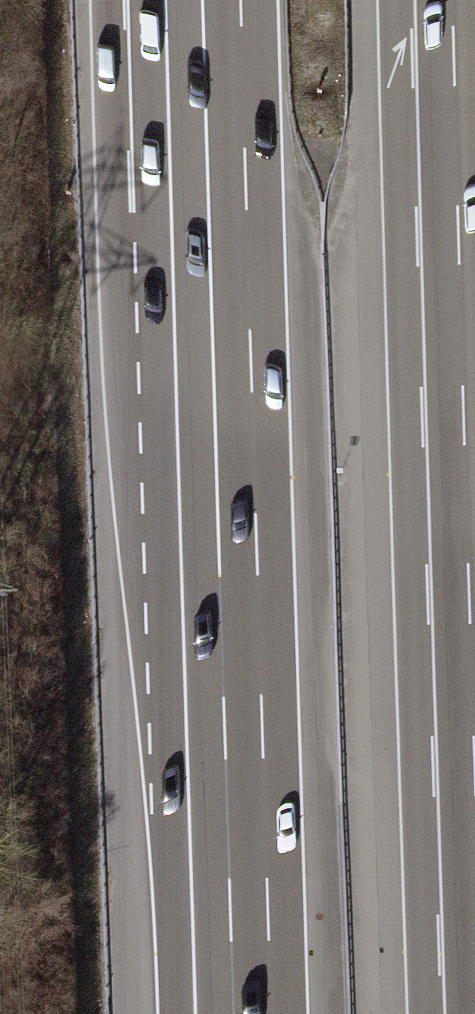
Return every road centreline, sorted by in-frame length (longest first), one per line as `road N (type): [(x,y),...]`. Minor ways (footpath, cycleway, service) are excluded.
road 1 (motorway): [(203,0),(233,1013)]
road 2 (motorway): [(474,158),(470,0)]

